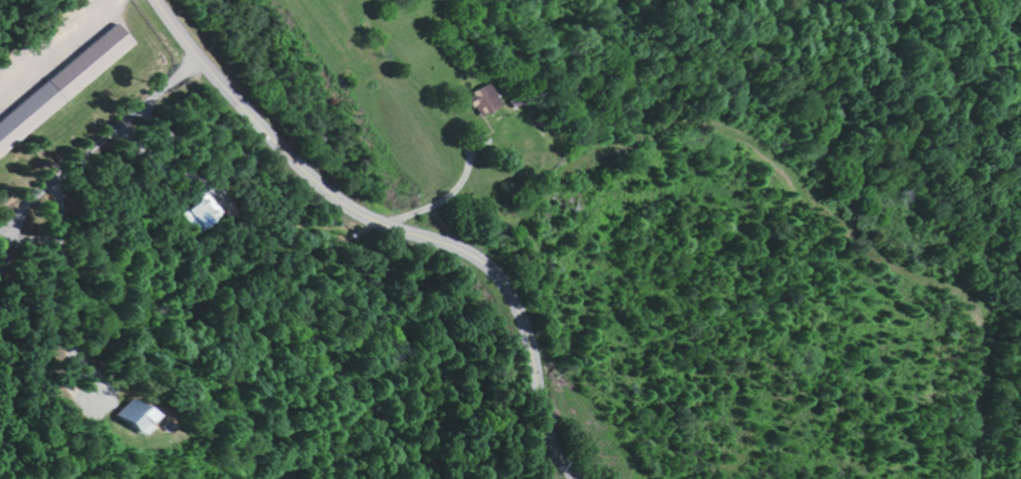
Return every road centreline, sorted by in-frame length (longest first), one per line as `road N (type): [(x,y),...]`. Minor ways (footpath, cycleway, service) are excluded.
road 1 (tertiary): [(575,478),(552,441),(530,339),(509,289),(473,256),(381,221),(308,171),(204,61),(159,0)]
road 2 (residential): [(749,124),(450,173)]
road 3 (residential): [(422,238),(450,212),(450,154),(380,57),(375,0)]
road 4 (residential): [(658,139),(517,305)]

